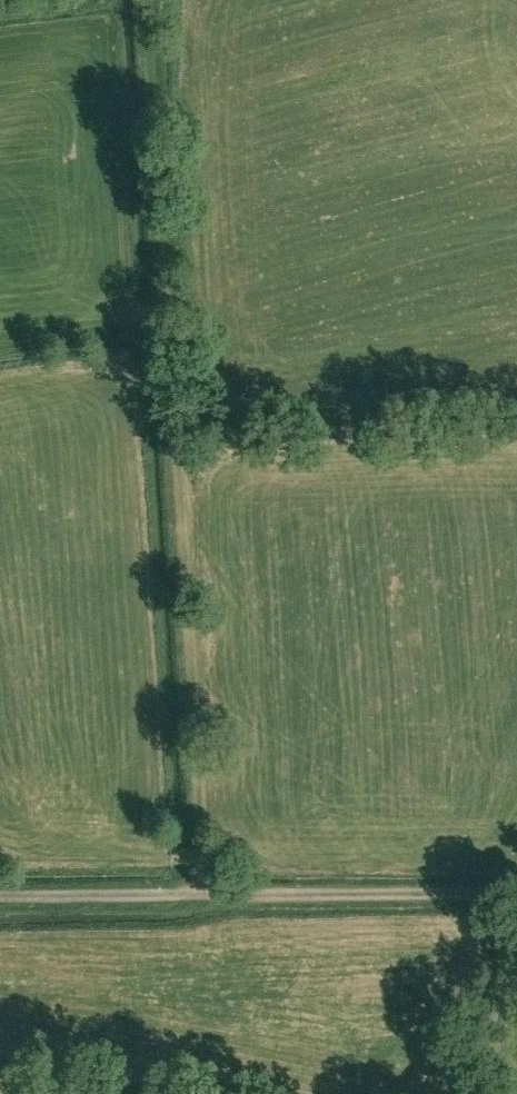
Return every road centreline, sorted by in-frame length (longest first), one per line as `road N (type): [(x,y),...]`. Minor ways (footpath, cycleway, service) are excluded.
road 1 (unclassified): [(464,1093),(516,972)]

